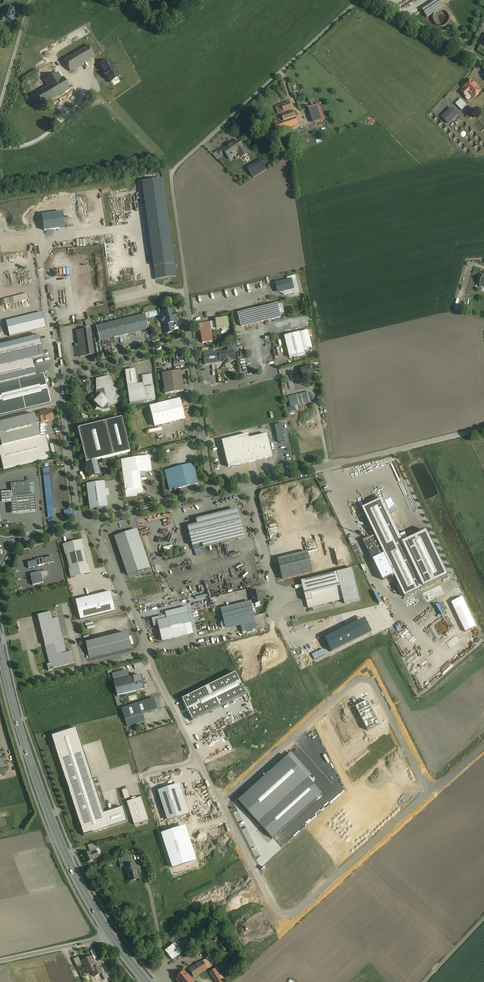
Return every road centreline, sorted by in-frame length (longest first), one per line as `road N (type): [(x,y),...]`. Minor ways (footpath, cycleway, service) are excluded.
road 1 (unclassified): [(358,0),(172,174),(191,343)]
road 2 (unclassified): [(221,804),(284,916),(430,791)]
road 3 (unclassified): [(430,791),(366,681),(221,804)]
road 4 (primary): [(0,646),(50,817),(110,935)]
road 5 (unclassified): [(191,343),(63,379),(86,524)]
road 6 (unclassified): [(483,427),(328,465)]
road 7 (unclassified): [(86,524),(148,652)]
road 8 (residential): [(248,484),(276,617)]
road 9 (residential): [(212,493),(86,524)]
road 10 (unclassified): [(378,0),(483,62)]

